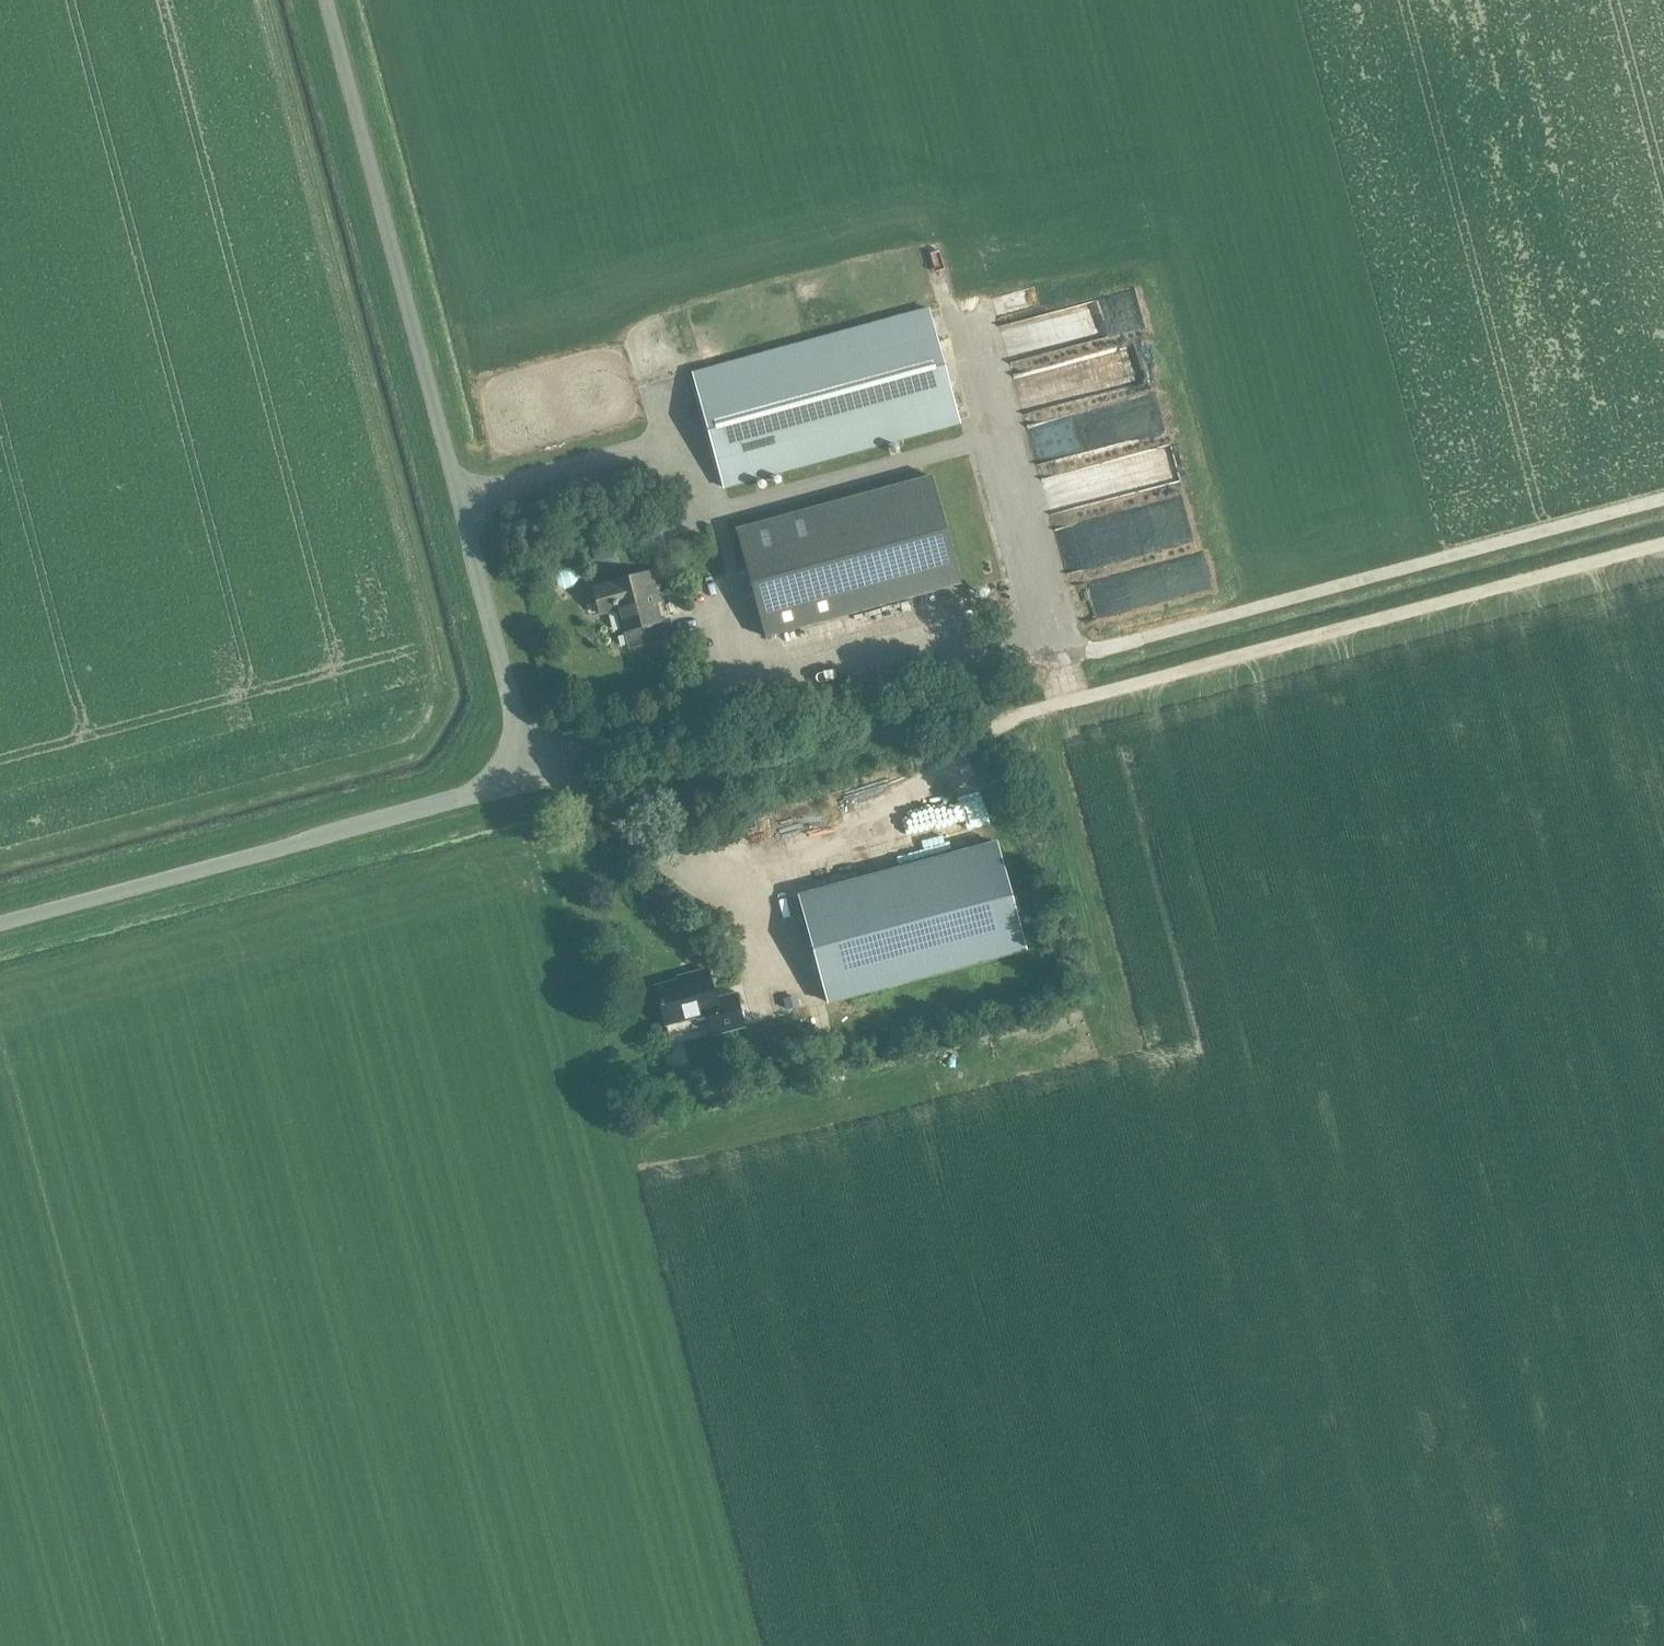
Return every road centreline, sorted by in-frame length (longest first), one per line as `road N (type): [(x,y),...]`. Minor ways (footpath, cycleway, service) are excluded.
road 1 (unclassified): [(326,0),(515,712),(510,754),(484,788),(456,801),(0,922)]

